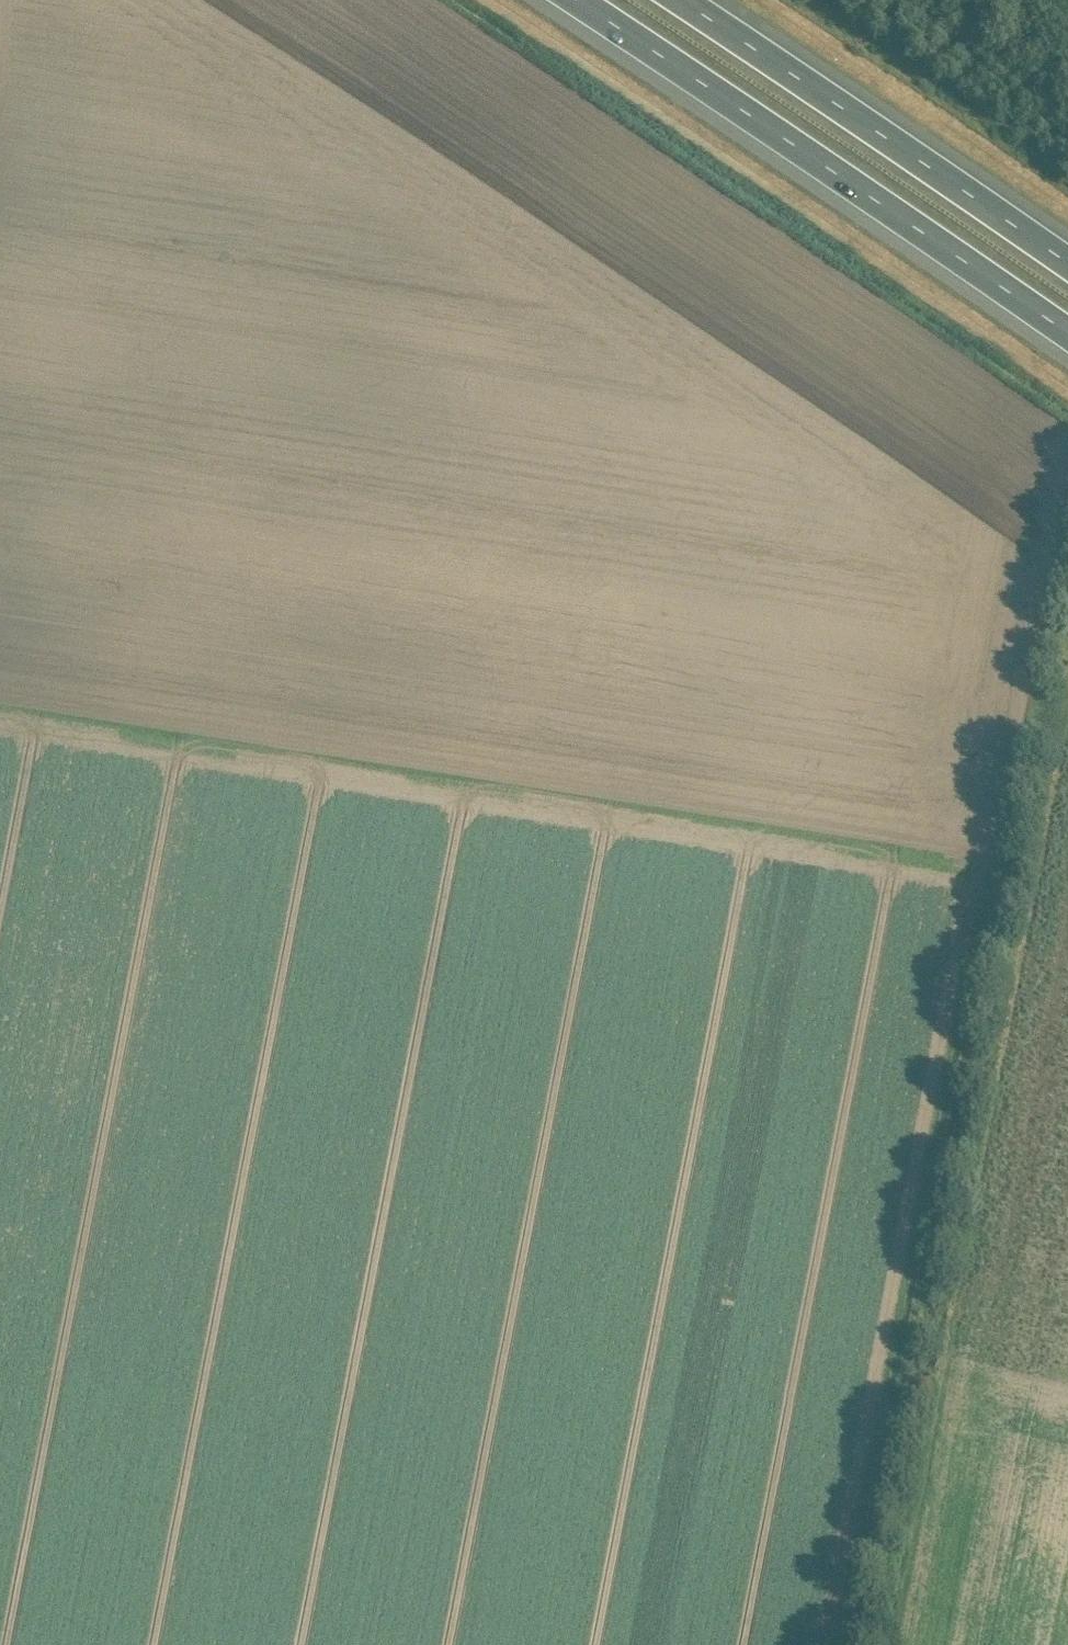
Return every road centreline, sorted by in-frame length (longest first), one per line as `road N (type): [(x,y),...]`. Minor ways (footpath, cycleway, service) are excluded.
road 1 (motorway): [(567,0),(1067,336)]
road 2 (motorway): [(1067,264),(673,0)]

